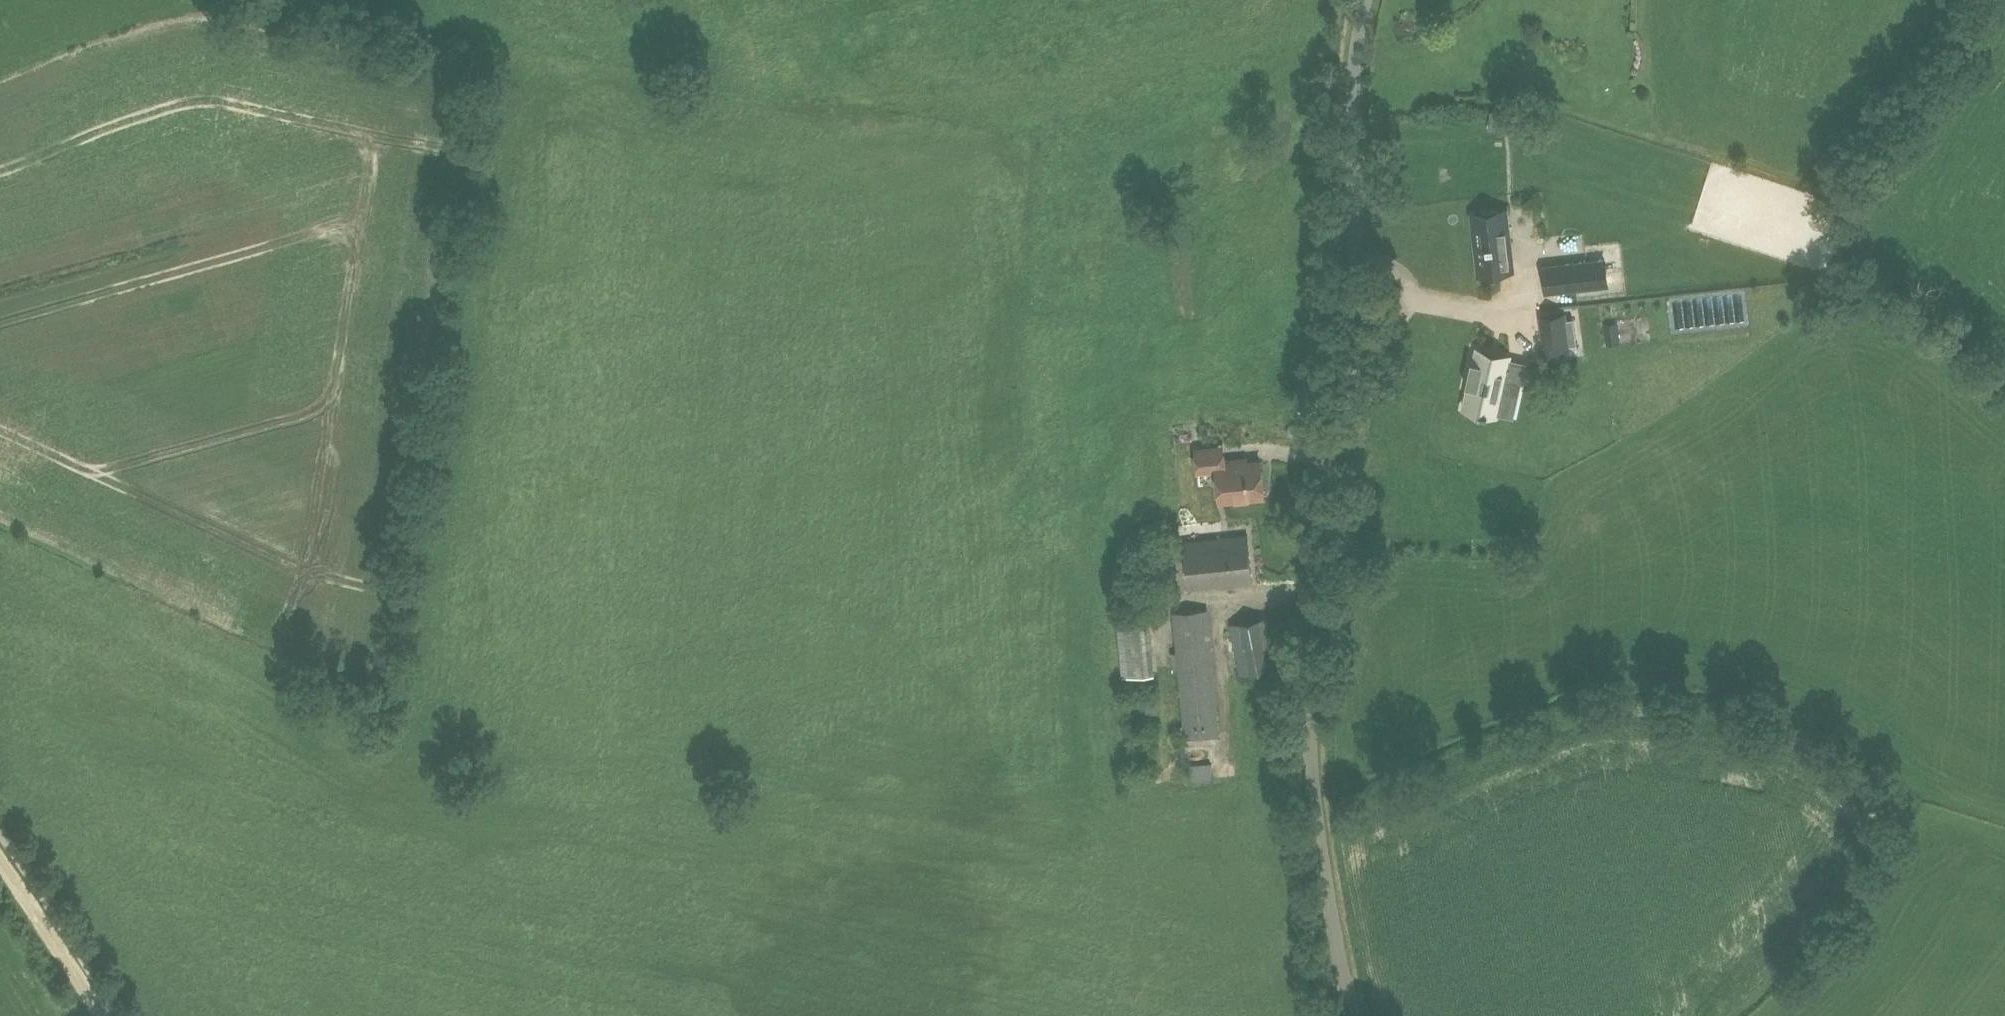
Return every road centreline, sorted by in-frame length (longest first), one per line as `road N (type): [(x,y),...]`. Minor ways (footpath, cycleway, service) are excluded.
road 1 (unclassified): [(1357,1015),(1318,805),(1317,718),(1356,370),(1373,0)]
road 2 (track): [(94,1015),(0,869)]

